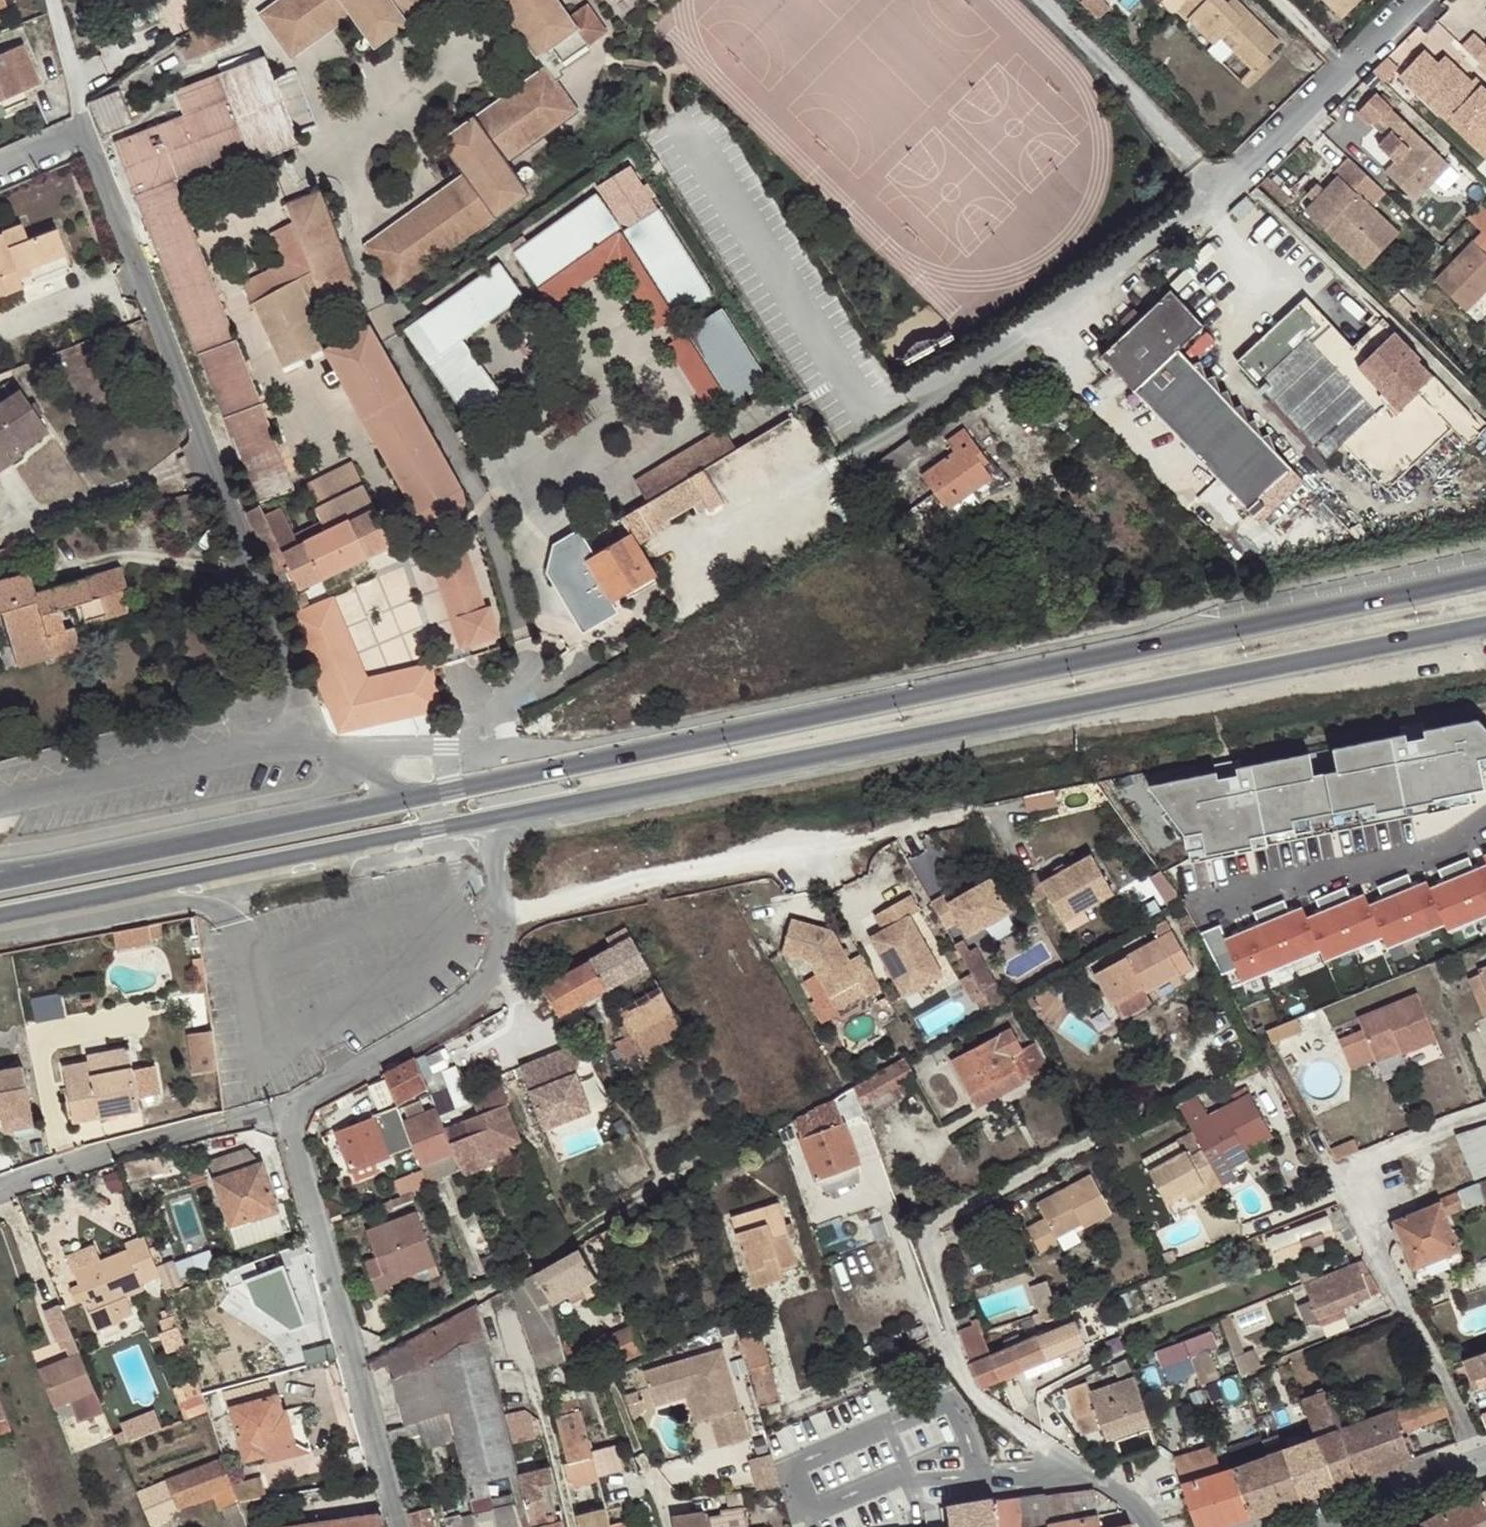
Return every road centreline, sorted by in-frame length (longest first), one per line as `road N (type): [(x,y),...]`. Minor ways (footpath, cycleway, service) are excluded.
road 1 (secondary): [(1485,578),(411,803)]
road 2 (secondary): [(515,814),(1477,625)]
road 3 (unclassified): [(842,463),(920,415),(984,356),(1219,191),(1415,0)]
road 4 (residential): [(0,167),(72,136),(93,147),(302,683),(307,743)]
road 5 (residential): [(1093,1137),(940,1220),(926,1245),(959,1362),(981,1399),(1126,1498),(1150,1526)]
road 6 (secondary): [(0,915),(515,814)]
road 7 (unclassified): [(500,912),(965,815)]
road 8 (residential): [(1477,1459),(1458,1404),(1363,1224),(1361,1188),(1392,1149),(1485,1114)]
road 9 (residential): [(397,1526),(281,1113)]
road 10 (secondary): [(411,803),(0,878)]
road 11 (residential): [(281,1113),(469,997),(490,975),(500,912)]
road 12 (unclassified): [(307,743),(0,803)]
road 13 (residential): [(0,1185),(281,1113)]
road 14 (tertiary): [(1477,1459),(1288,1526)]
road 15 (residential): [(573,1526),(532,1369)]
road 16 (unclassified): [(411,803),(350,758),(307,743)]

